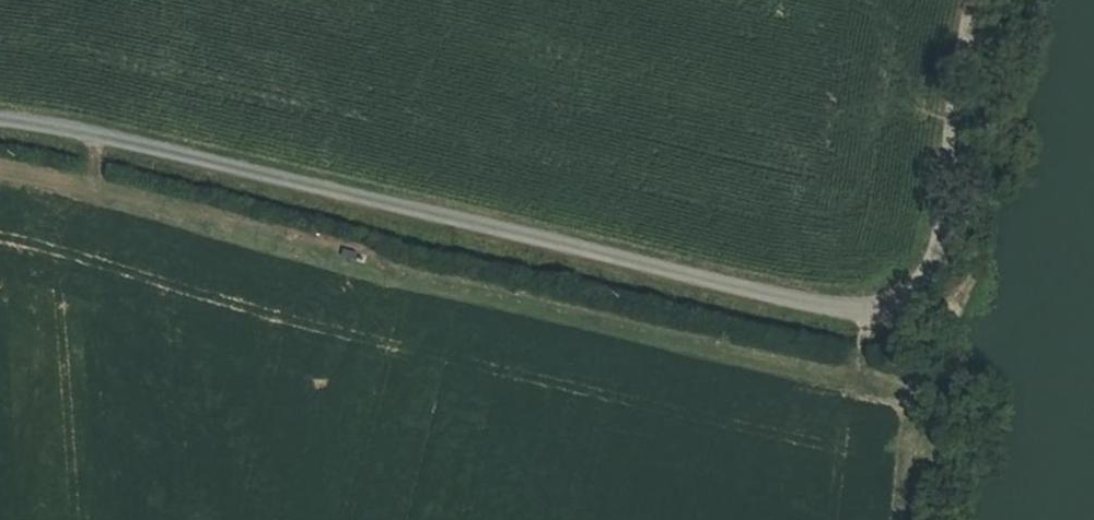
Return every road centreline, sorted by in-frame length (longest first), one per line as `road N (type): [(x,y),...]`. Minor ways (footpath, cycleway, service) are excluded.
road 1 (track): [(0,120),(92,133),(816,308),(875,313),(899,304),(933,271),(986,0)]
road 2 (track): [(92,133),(96,174),(107,189),(405,277),(893,387),(913,398),(926,428),(914,519)]

